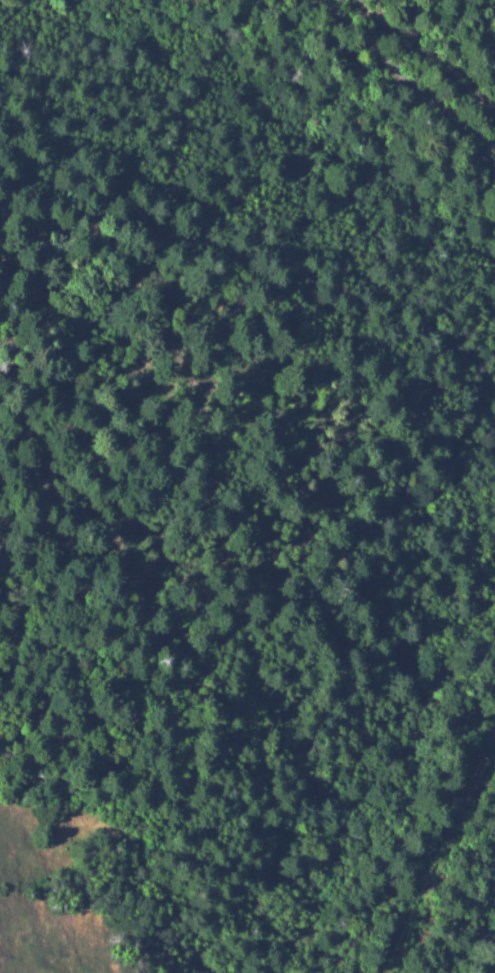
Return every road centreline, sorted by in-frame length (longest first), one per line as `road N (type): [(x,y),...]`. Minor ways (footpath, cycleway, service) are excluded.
road 1 (residential): [(494,156),(328,0)]

